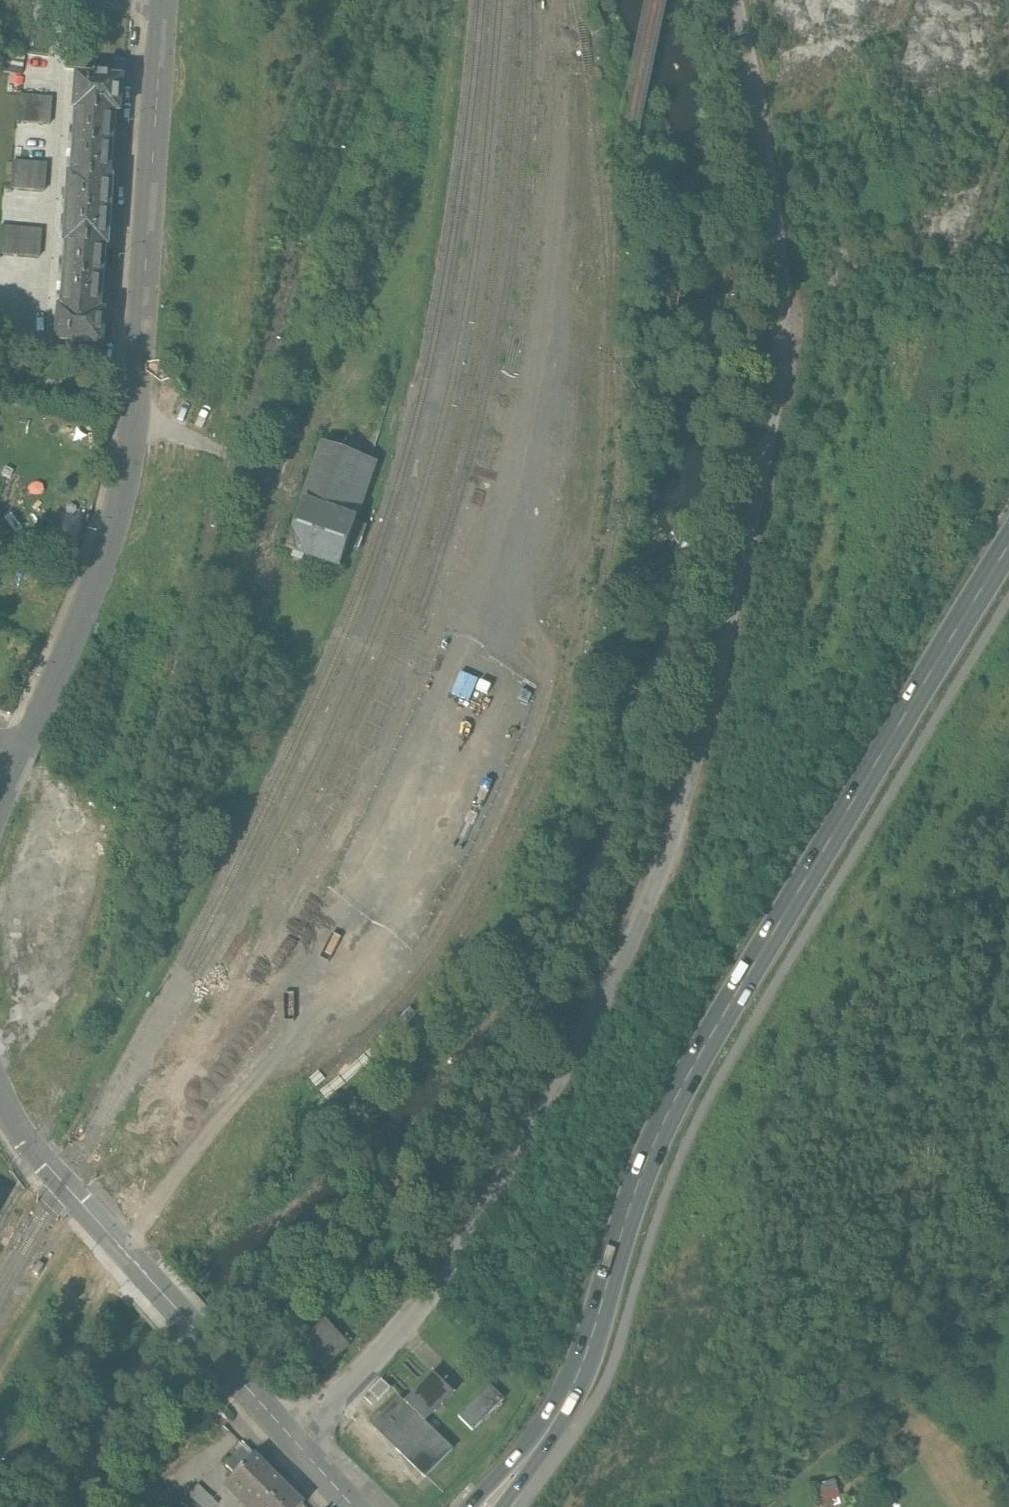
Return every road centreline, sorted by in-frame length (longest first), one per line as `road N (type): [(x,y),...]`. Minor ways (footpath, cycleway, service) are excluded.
road 1 (primary): [(1008,551),(879,756),(679,1106),(585,1348),(483,1506)]
road 2 (secondary): [(24,743),(107,547),(132,426),(164,10)]
road 3 (secondary): [(283,1429),(35,1152),(0,1089)]
road 4 (unclassified): [(416,1309),(283,1429)]

